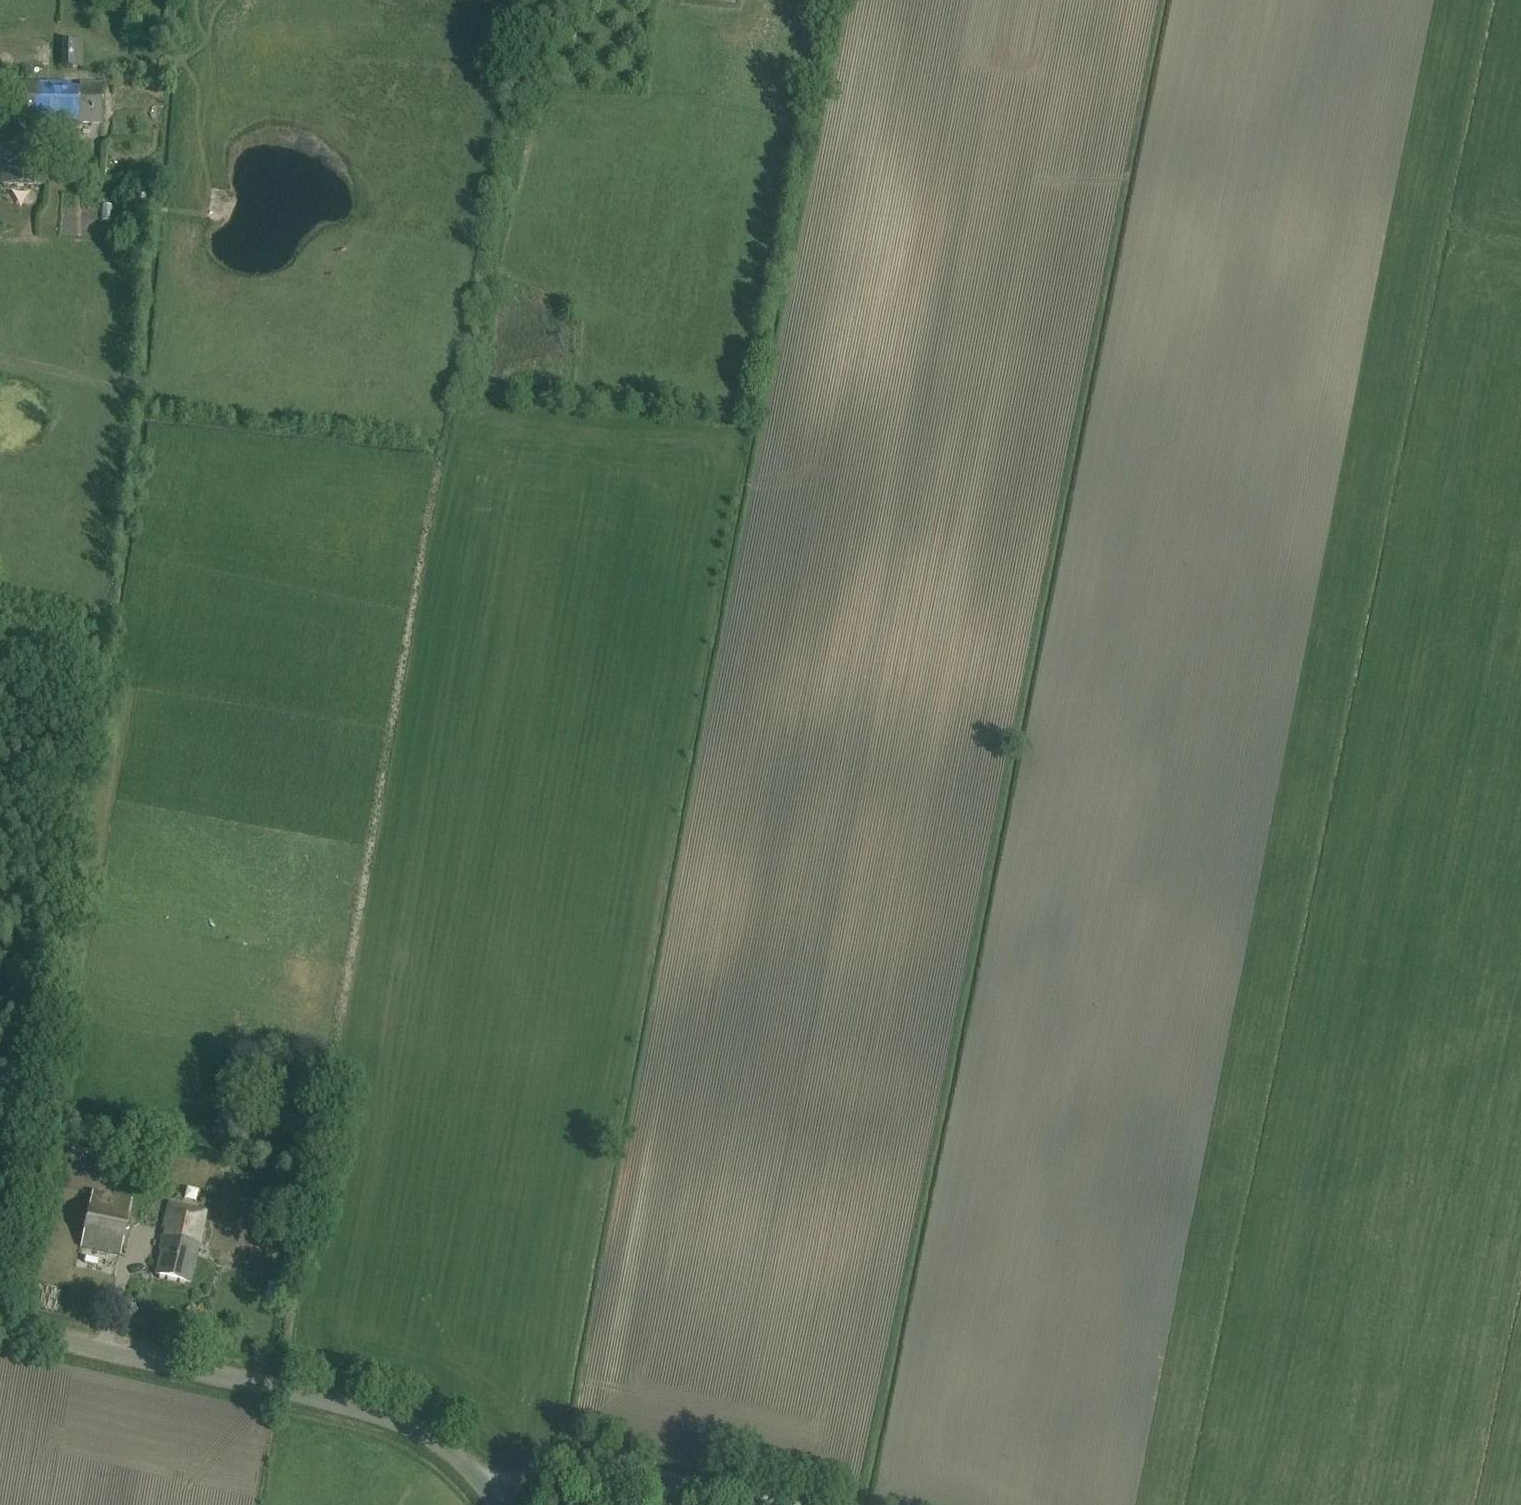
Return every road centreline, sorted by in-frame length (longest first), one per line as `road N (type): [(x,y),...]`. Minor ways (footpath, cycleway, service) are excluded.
road 1 (unclassified): [(500,1504),(470,1466),(380,1413),(0,1324)]
road 2 (track): [(496,1494),(543,1467),(590,1458),(784,1504)]

